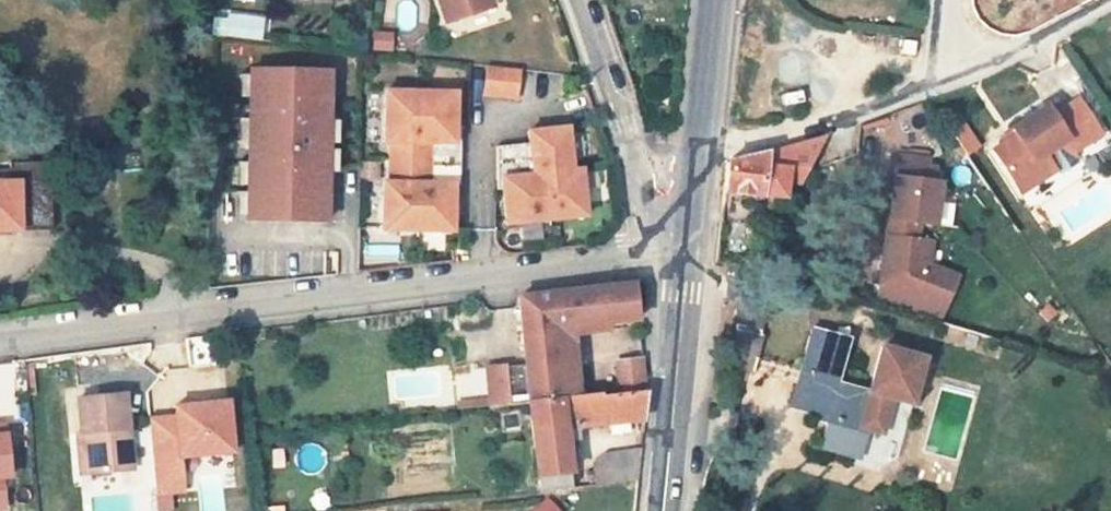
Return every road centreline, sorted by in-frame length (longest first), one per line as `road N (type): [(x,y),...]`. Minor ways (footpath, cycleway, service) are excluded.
road 1 (unclassified): [(656,257),(0,345)]
road 2 (tertiary): [(577,0),(628,144),(637,237),(656,257)]
road 3 (residential): [(949,81),(825,126),(700,141)]
road 4 (secondary): [(664,510),(689,257)]
road 5 (residential): [(1110,4),(949,81)]
road 6 (secondary): [(700,141),(715,0)]

